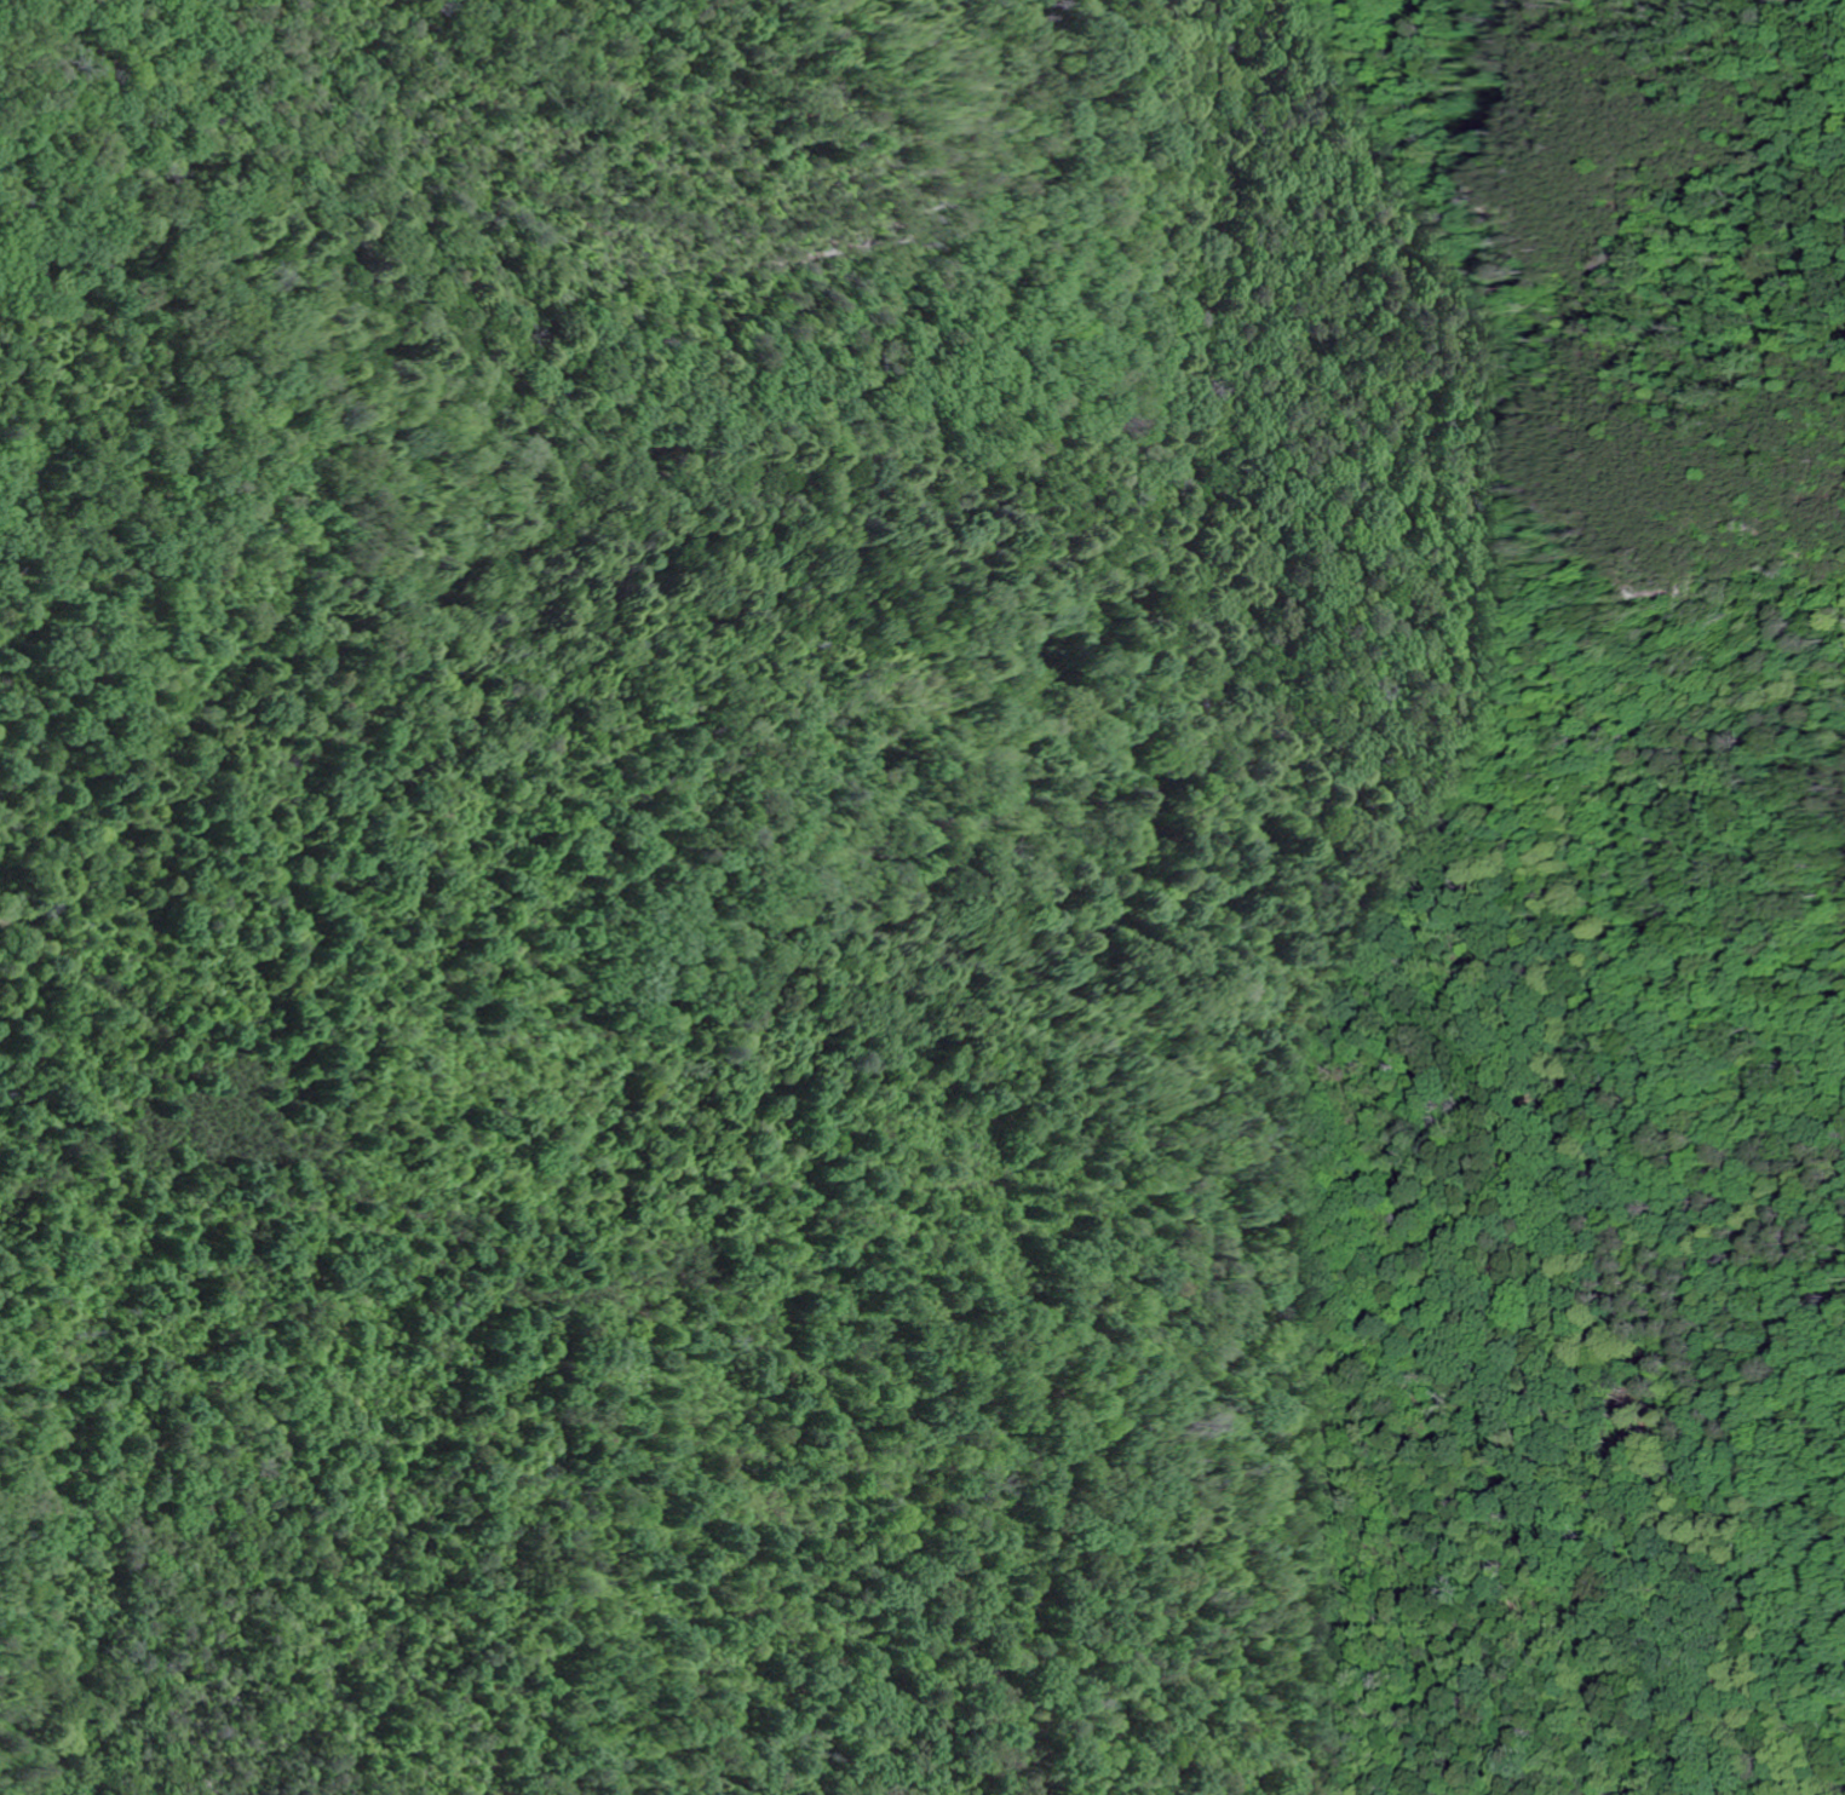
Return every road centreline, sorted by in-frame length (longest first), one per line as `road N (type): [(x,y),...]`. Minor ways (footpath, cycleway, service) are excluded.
road 1 (residential): [(1032,1794),(789,1281),(731,1254),(461,1229),(242,1145),(42,990),(0,940)]

